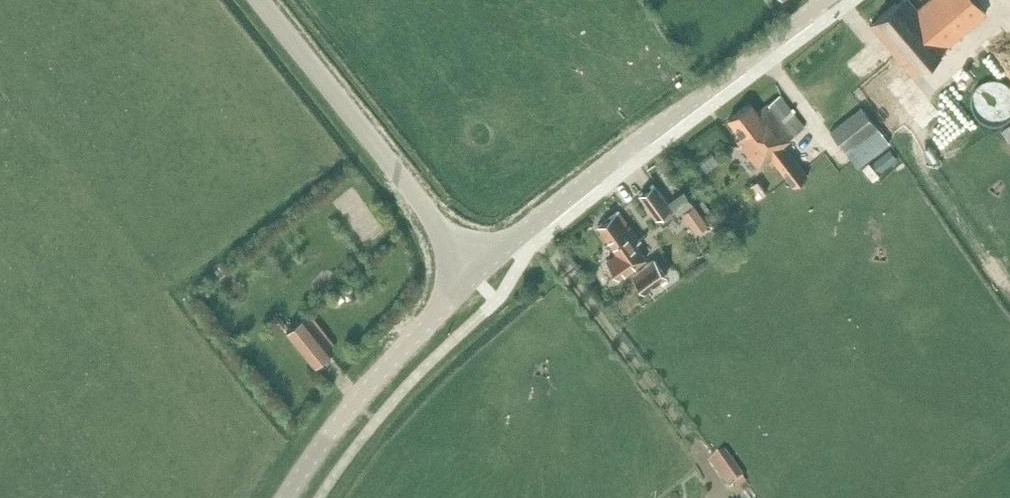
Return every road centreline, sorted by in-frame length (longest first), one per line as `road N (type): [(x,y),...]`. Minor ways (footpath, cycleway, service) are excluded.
road 1 (tertiary): [(474,269),(826,0)]
road 2 (tertiary): [(474,269),(254,0)]
road 3 (tertiary): [(286,497),(343,416),(474,269)]

